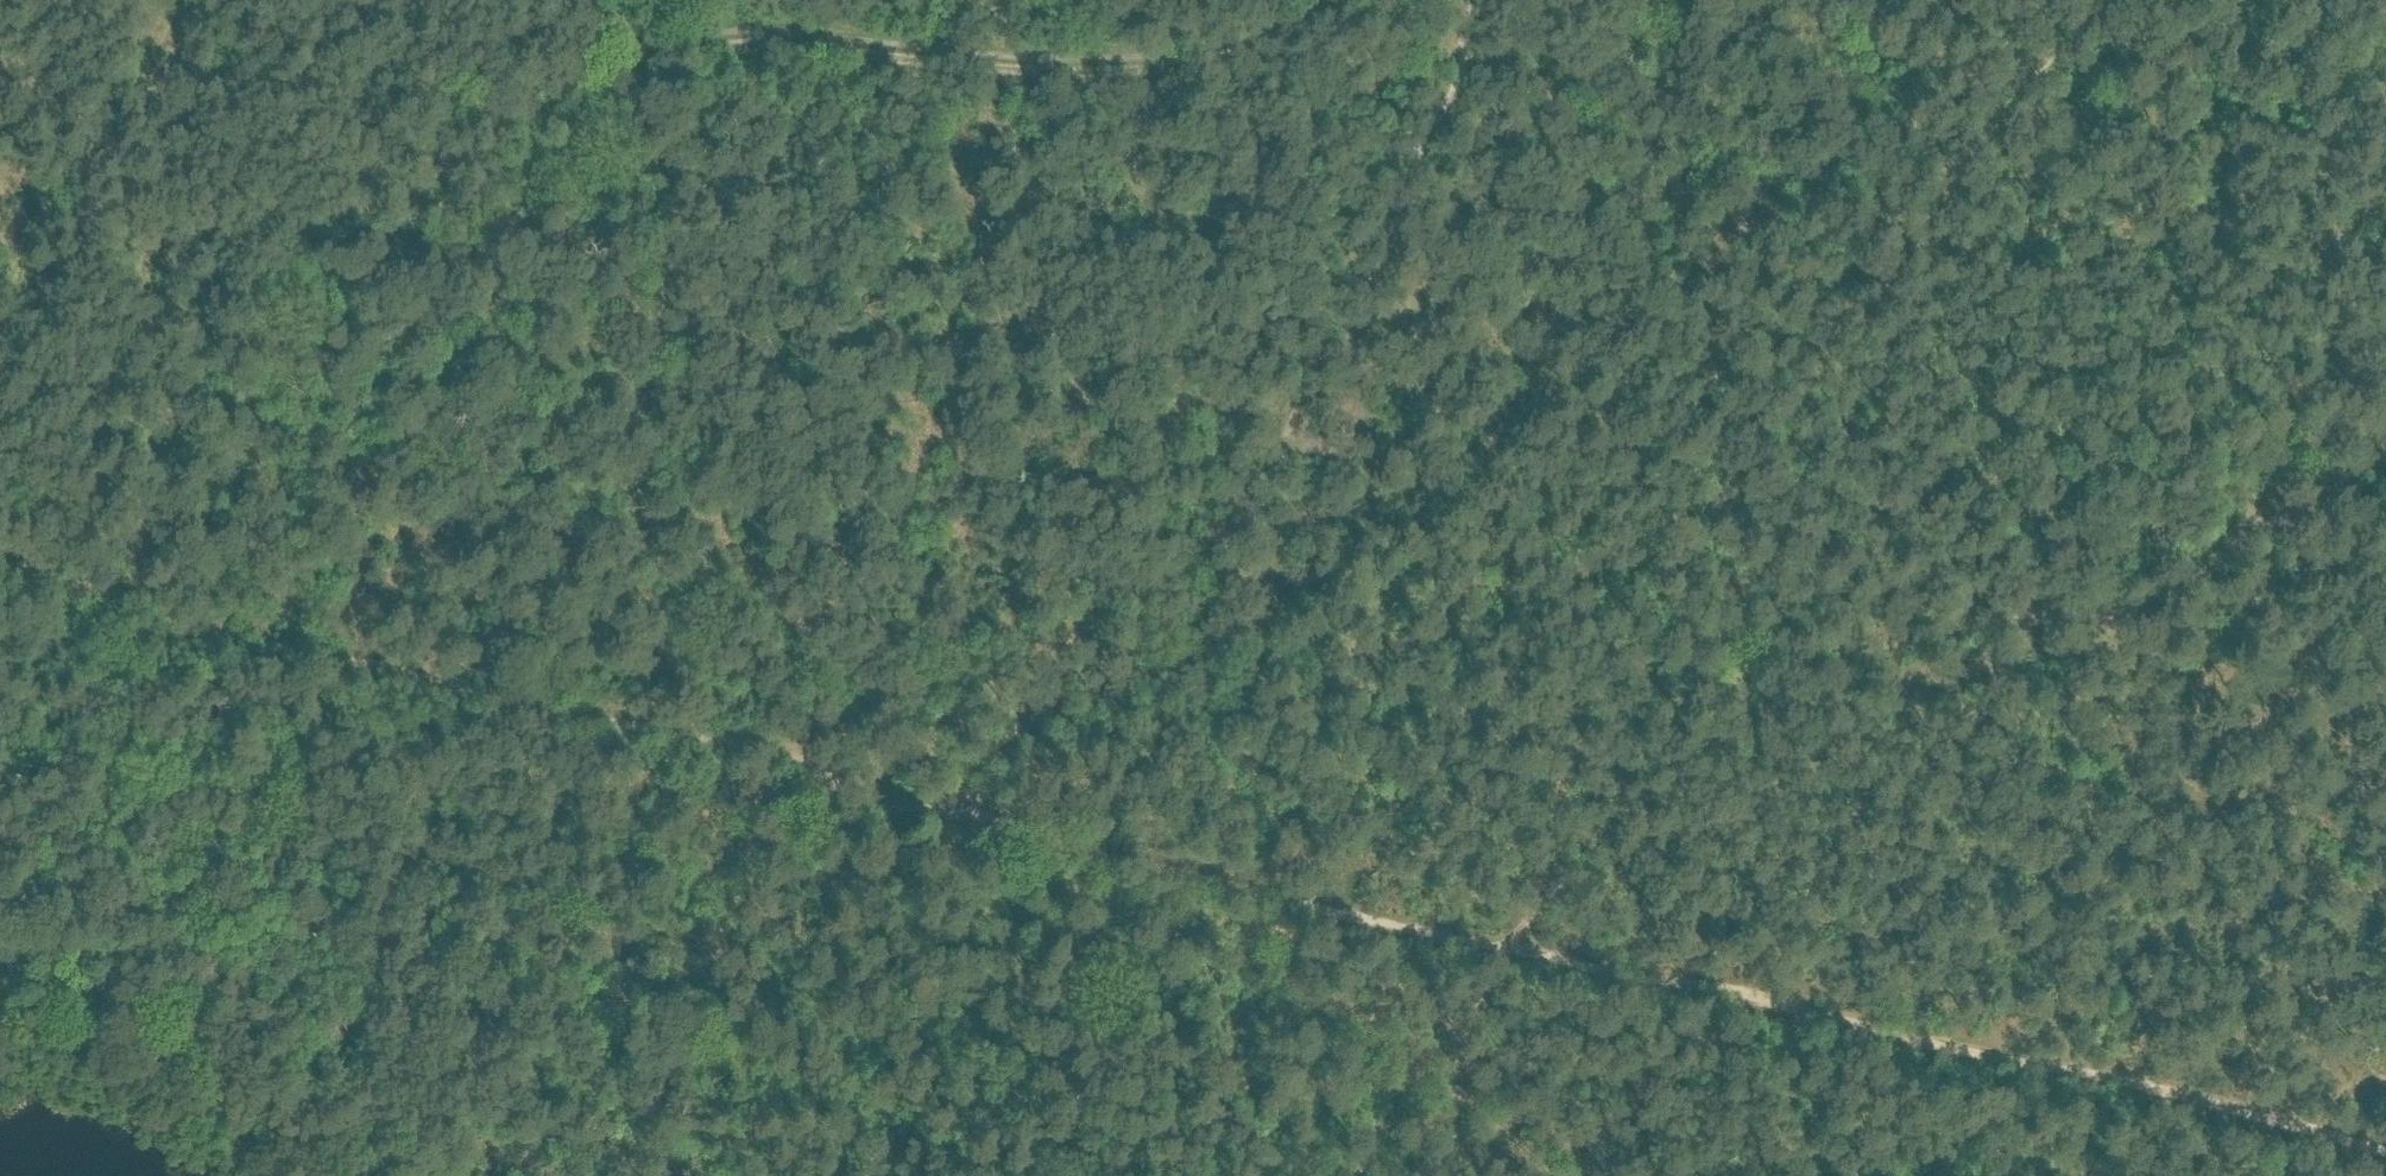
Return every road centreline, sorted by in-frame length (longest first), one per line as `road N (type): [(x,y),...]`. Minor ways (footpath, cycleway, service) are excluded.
road 1 (track): [(2385,1153),(2080,1076),(1394,926),(975,821)]
road 2 (track): [(975,821),(1047,718),(1139,668),(1181,629),(1349,299),(1436,160),(1463,68),(1468,0)]
road 3 (track): [(853,794),(773,751),(338,664),(220,635),(0,560)]
road 4 (track): [(586,0),(616,45),(648,55),(744,44),(1060,73),(1179,66),(1301,32),(1374,0)]
road 5 (track): [(349,0),(407,70),(485,96),(562,90),(648,55)]
road 6 (track): [(1420,1077),(1546,1175)]
road 7 (track): [(975,821),(853,794)]

